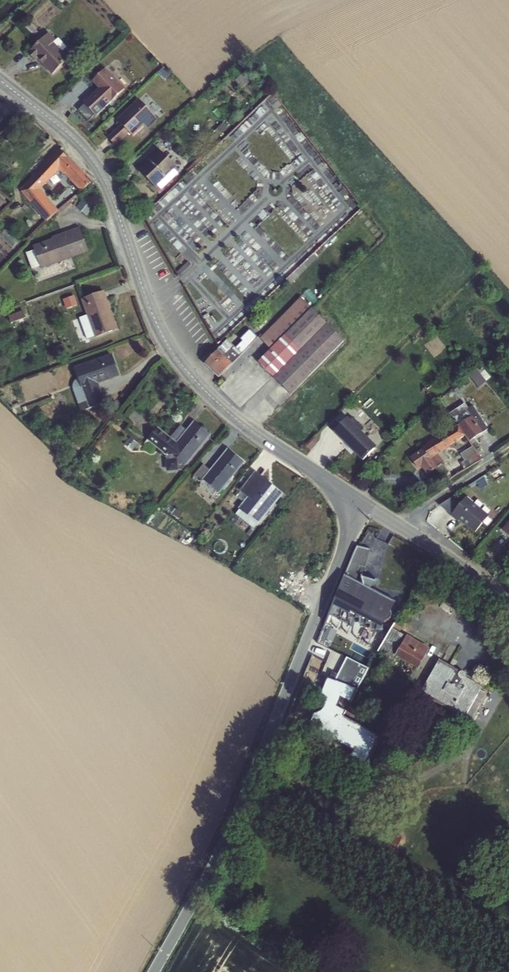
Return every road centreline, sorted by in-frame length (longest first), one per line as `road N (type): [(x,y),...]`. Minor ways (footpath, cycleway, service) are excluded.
road 1 (tertiary): [(358,502),(260,438),(190,375),(160,332),(102,175),(74,138),(0,81)]
road 2 (tertiary): [(155,971),(248,790),(358,502)]
road 3 (residential): [(358,502),(508,603)]
road 4 (track): [(403,526),(508,455)]

